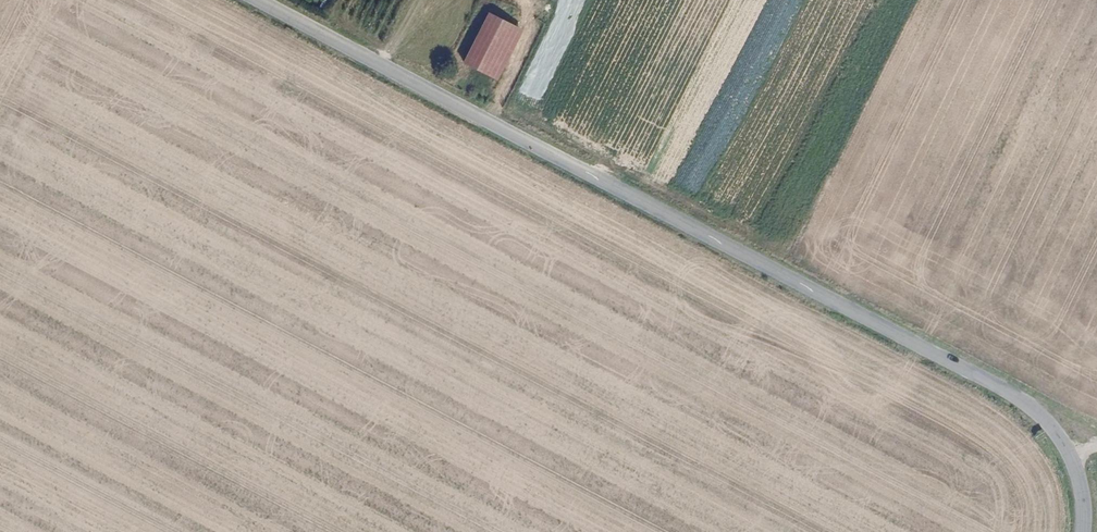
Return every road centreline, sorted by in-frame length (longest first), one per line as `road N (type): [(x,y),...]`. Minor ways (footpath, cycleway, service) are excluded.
road 1 (tertiary): [(1081,531),(1070,463),(1047,427),(1009,396),(250,0)]

